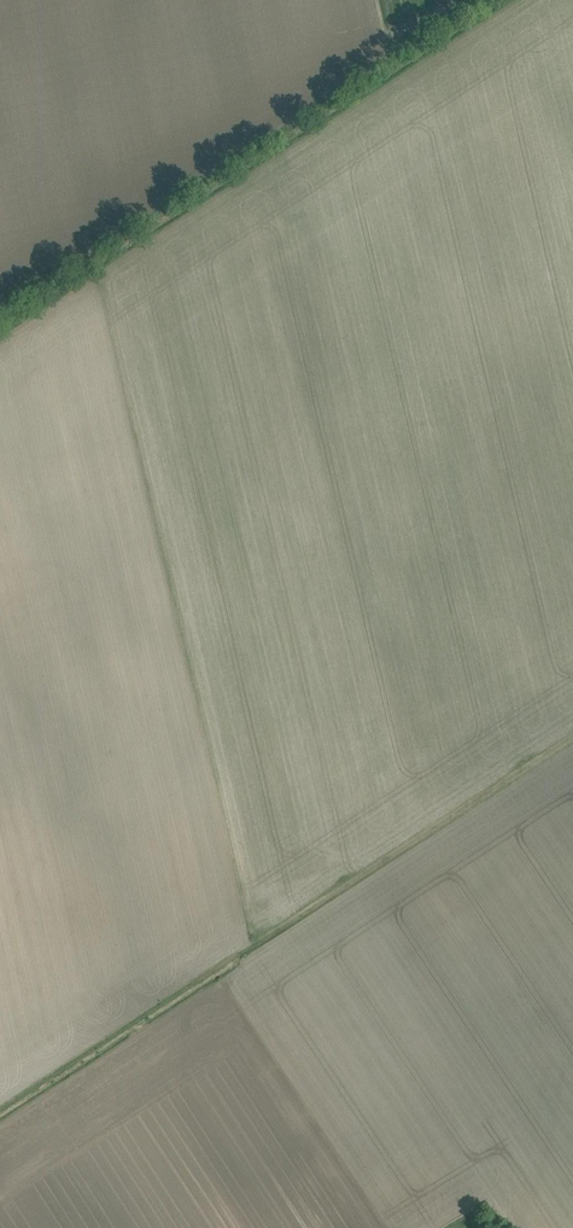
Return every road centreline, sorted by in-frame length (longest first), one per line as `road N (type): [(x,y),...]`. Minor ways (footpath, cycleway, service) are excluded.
road 1 (track): [(0,1110),(572,738)]

